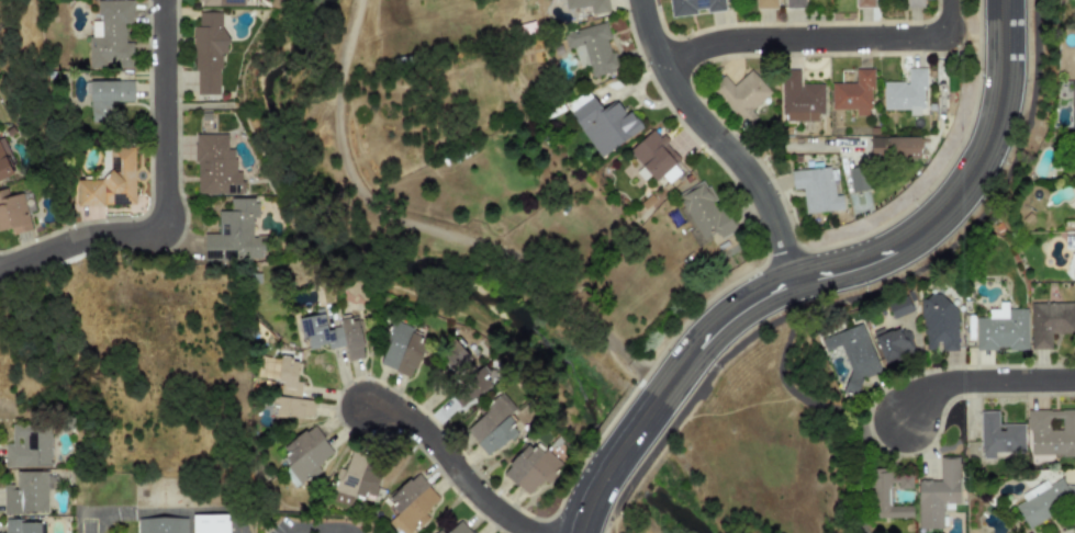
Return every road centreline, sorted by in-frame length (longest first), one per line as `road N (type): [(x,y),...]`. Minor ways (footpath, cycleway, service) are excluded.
road 1 (secondary): [(651,410),(727,320),(796,284),(895,249),(964,189),(999,115),(1004,0)]
road 2 (residential): [(0,270),(87,240),(152,236),(169,222),(166,0)]
road 3 (track): [(357,186),(382,213),(526,261),(664,394)]
road 4 (residential): [(796,284),(779,224),(748,168),(680,93),(645,0)]
road 5 (residential): [(667,67),(729,43),(952,37),(952,0)]
road 6 (residential): [(529,532),(473,488),(412,419),(369,407)]
road 7 (residential): [(903,420),(916,400),(960,381),(1074,380)]

